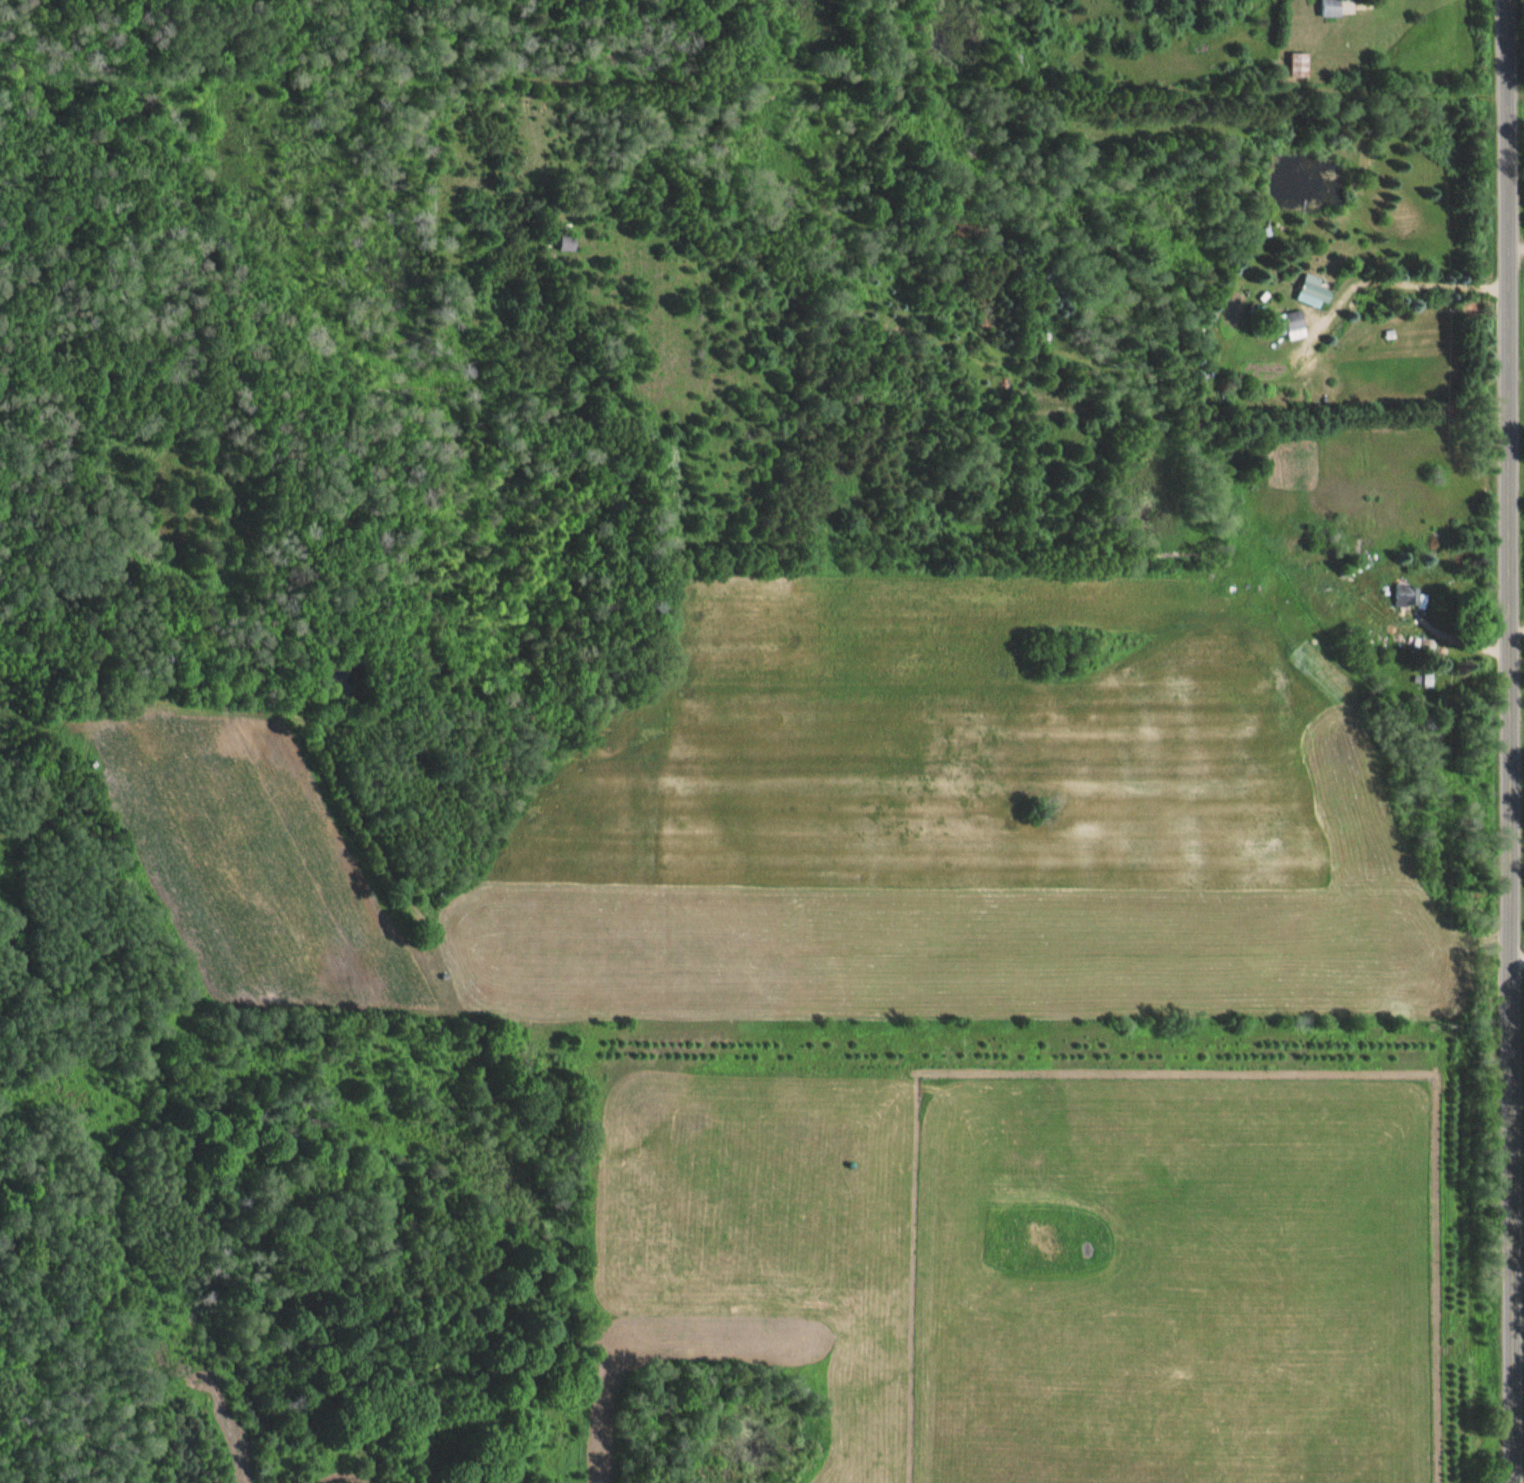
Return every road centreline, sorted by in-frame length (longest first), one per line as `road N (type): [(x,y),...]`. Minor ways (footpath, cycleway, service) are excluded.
road 1 (tertiary): [(1516,1482),(1506,0)]

